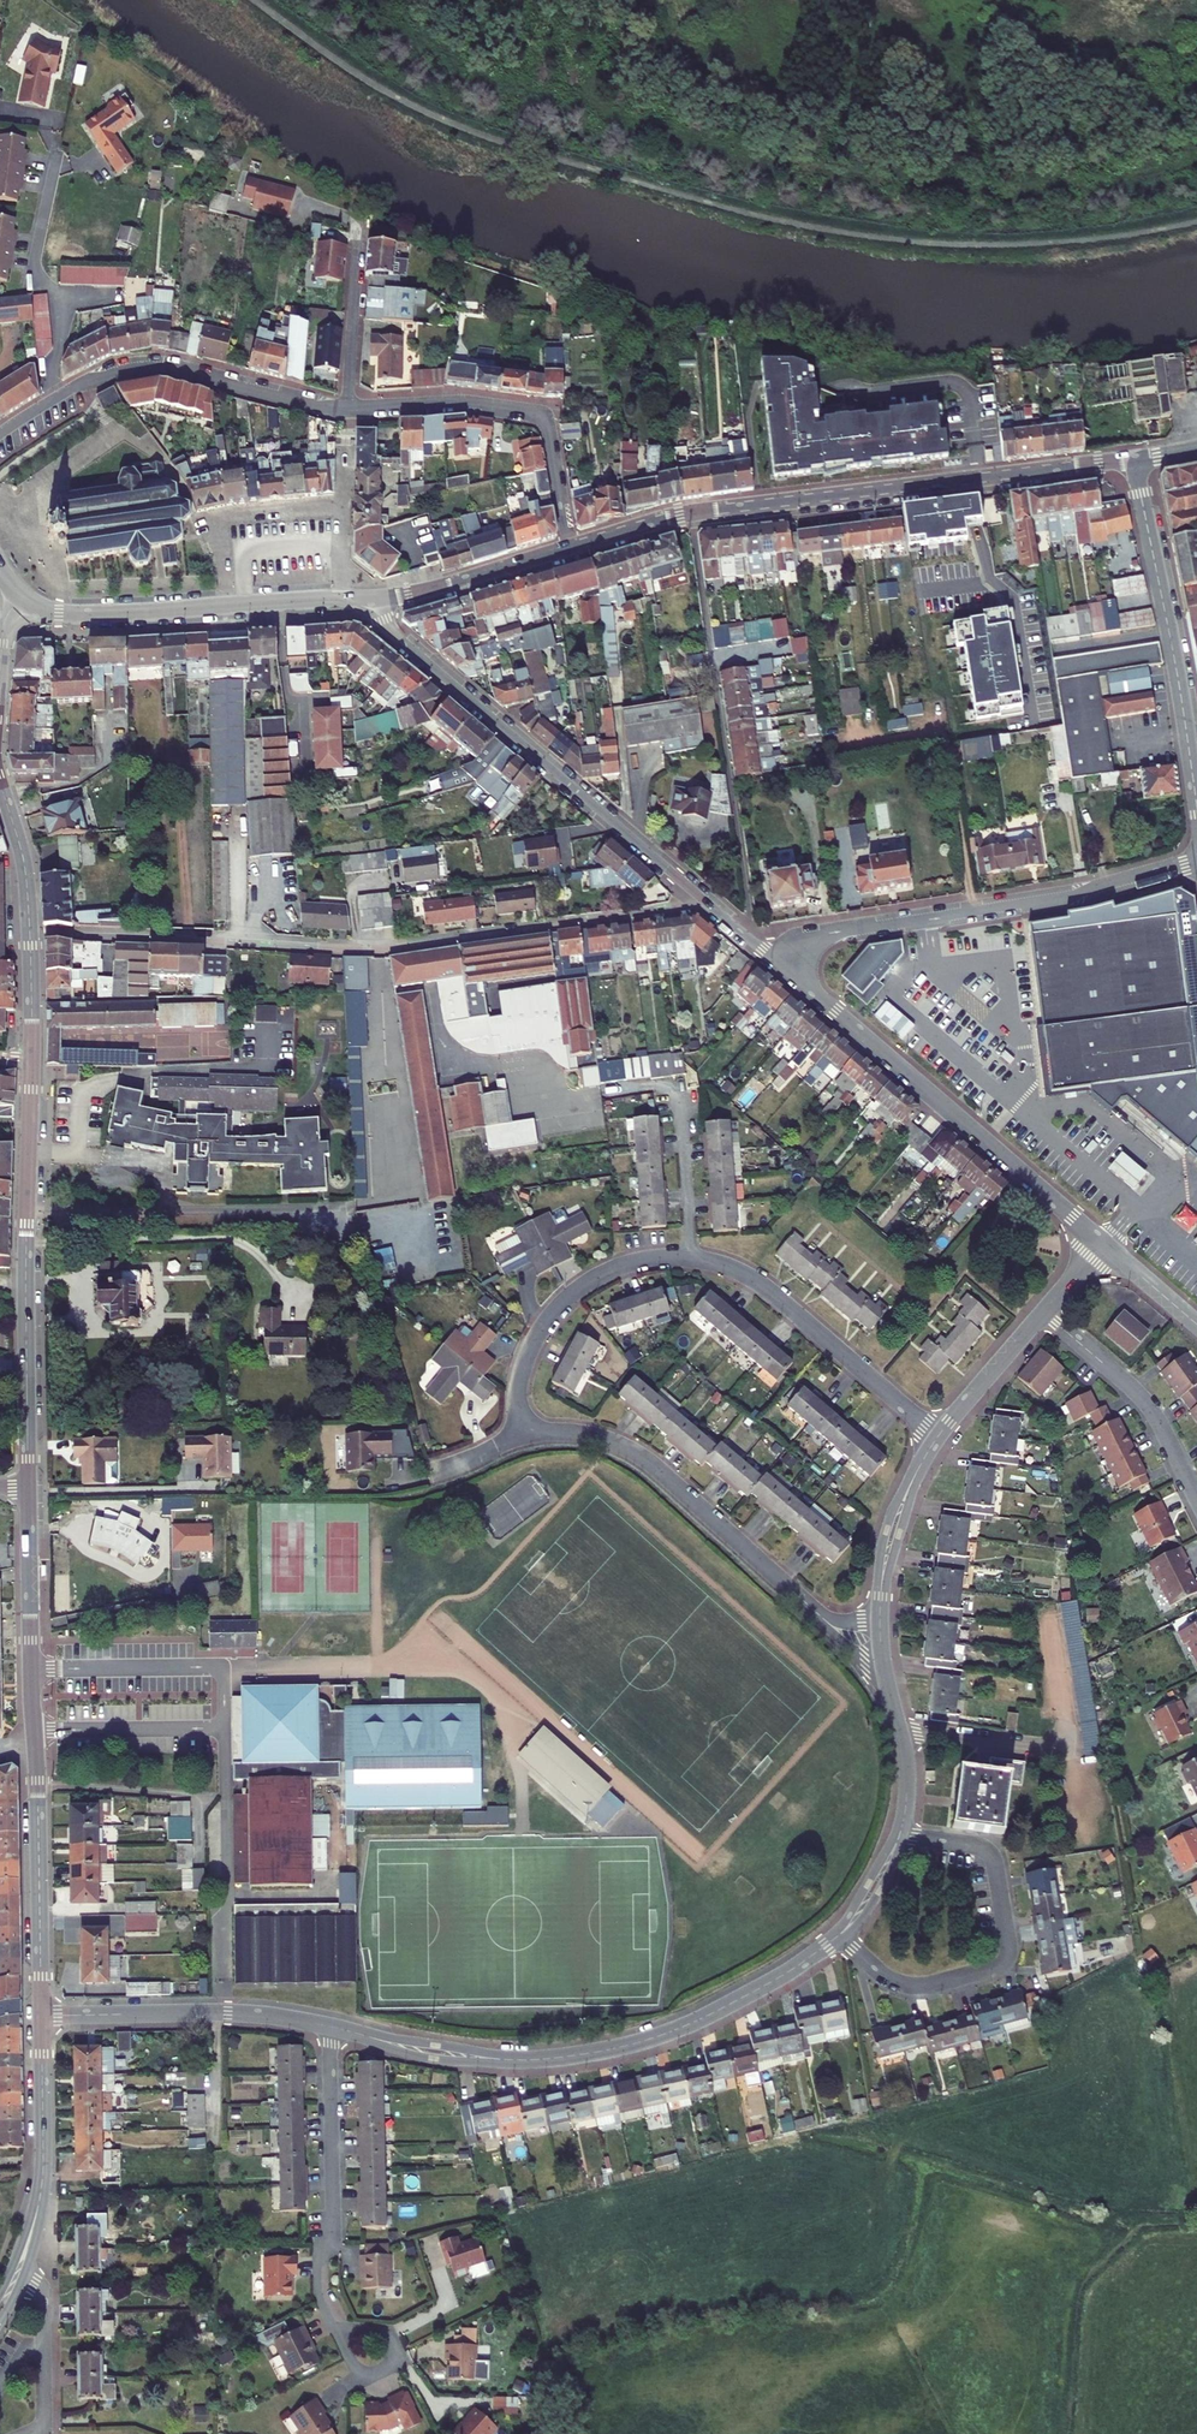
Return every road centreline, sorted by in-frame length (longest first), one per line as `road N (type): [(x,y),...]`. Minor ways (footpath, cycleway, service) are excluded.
road 1 (residential): [(30,932),(374,950),(709,904)]
road 2 (residential): [(329,2026),(484,2059),(599,2051),(713,2013),(839,1936)]
road 3 (tertiary): [(28,1487),(41,2016)]
road 4 (tertiary): [(372,598),(396,637),(709,904)]
road 5 (secondary): [(690,515),(1133,460)]
road 6 (residential): [(793,975),(796,953),(819,935),(1063,898),(1196,859)]
road 7 (tertiary): [(32,1058),(28,1487)]
road 8 (residential): [(525,1436),(584,1435),(638,1455),(829,1624),(882,1639)]
road 9 (residential): [(690,515),(740,842),(749,918),(743,933)]
road 10 (tertiary): [(793,975),(1103,1243)]
road 11 (residential): [(839,1936),(887,1977),(913,1986),(1005,1959),(1010,1932),(989,1851),(900,1835)]
road 12 (tertiary): [(1133,460),(1196,805)]
road 13 (residential): [(572,547),(541,413),(466,402),(345,409)]
road 14 (secondary): [(16,595),(40,610),(81,615),(340,598)]
road 15 (residential): [(691,1258),(763,1285),(938,1436)]
road 16 (residential): [(345,409),(163,367),(107,374),(52,400)]
road 17 (residential): [(336,2326),(320,2275),(333,2218),(329,2026)]
road 18 (residential): [(41,2016),(244,2014),(329,2026)]
road 19 (residential): [(525,1436),(522,1369),(561,1303),(624,1266),(691,1258)]
road 20 (residential): [(57,152),(34,261),(64,314),(52,400)]
road 21 (residential): [(1044,1312),(1149,1407),(1196,1498)]
road 22 (residential): [(882,1639),(892,1533),(938,1436)]
road 23 (secondary): [(372,598),(572,547)]
road 24 (residential): [(900,1835),(908,1765),(882,1639)]
road 25 (residential): [(345,409),(361,220)]
road 26 (tertiary): [(41,2016),(40,2200)]
road 27 (residential): [(938,1436),(1044,1312)]
road 28 (residential): [(25,2275),(43,2295),(45,2427)]
road 29 (residential): [(680,1102),(691,1258)]
road 30 (tertiary): [(0,781),(26,868),(30,932)]
road 31 (residential): [(340,598),(344,445)]
road 32 (residential): [(336,2326),(389,2330),(402,2363),(360,2380)]
road 33 (tertiary): [(30,932),(32,1058)]
road 34 (tertiary): [(1103,1243),(1196,1325)]
road 35 (secondary): [(572,547),(690,515)]

